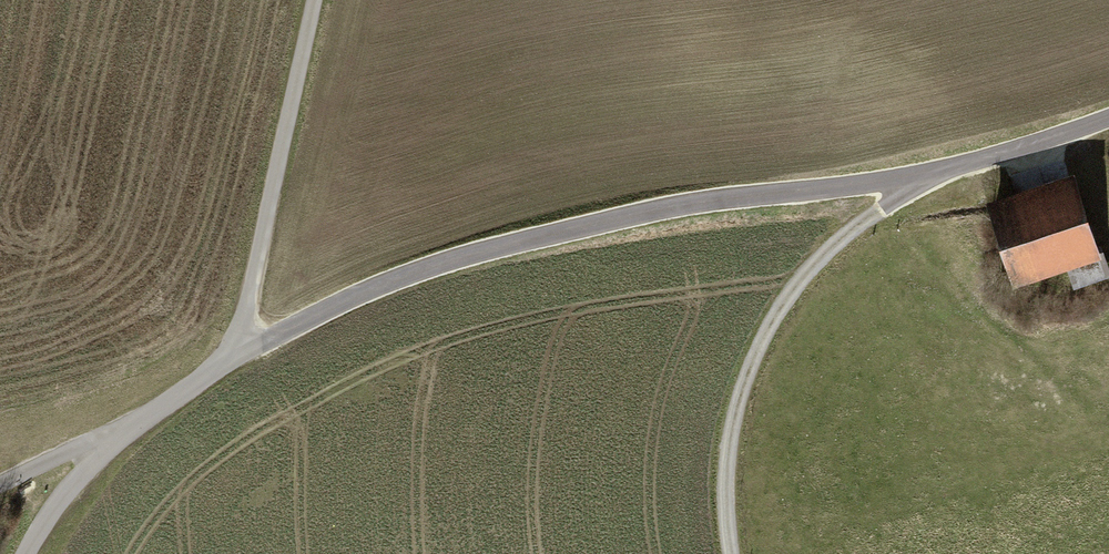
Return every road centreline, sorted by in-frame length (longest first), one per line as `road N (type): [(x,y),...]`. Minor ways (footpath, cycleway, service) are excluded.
road 1 (unclassified): [(1108,114),(905,178),(661,210),(451,261),(238,354)]
road 2 (track): [(905,178),(907,192),(834,243),(762,337),(728,437),(729,553)]
road 3 (unclassified): [(317,0),(238,354)]
road 4 (unclassified): [(238,354),(110,437)]
road 5 (unclassified): [(110,437),(23,553)]
road 6 (unclassified): [(0,486),(110,437)]

